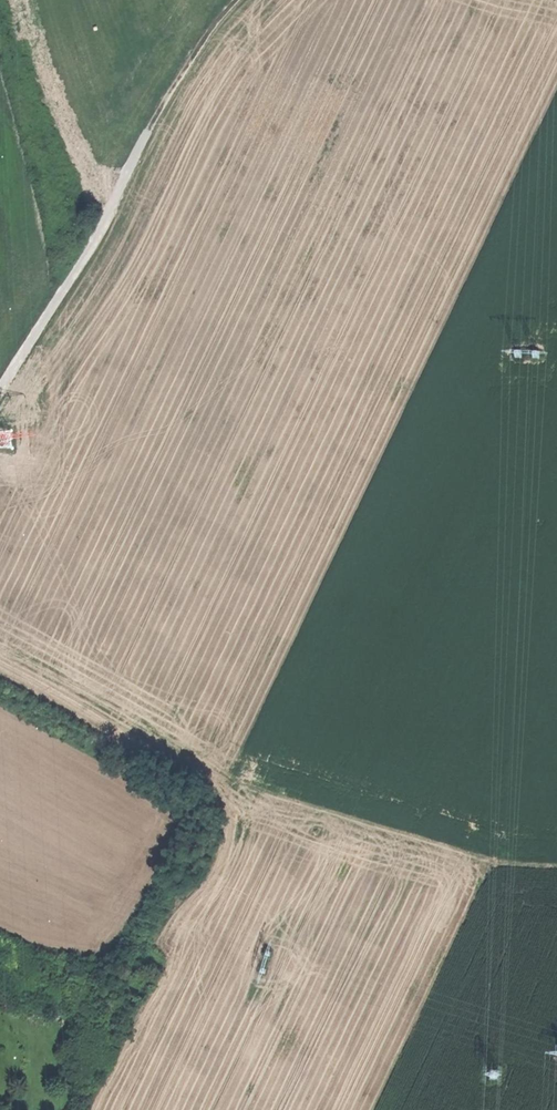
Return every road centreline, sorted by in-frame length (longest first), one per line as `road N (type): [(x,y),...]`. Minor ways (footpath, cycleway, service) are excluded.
road 1 (track): [(247,0),(202,46),(157,114),(0,396)]

